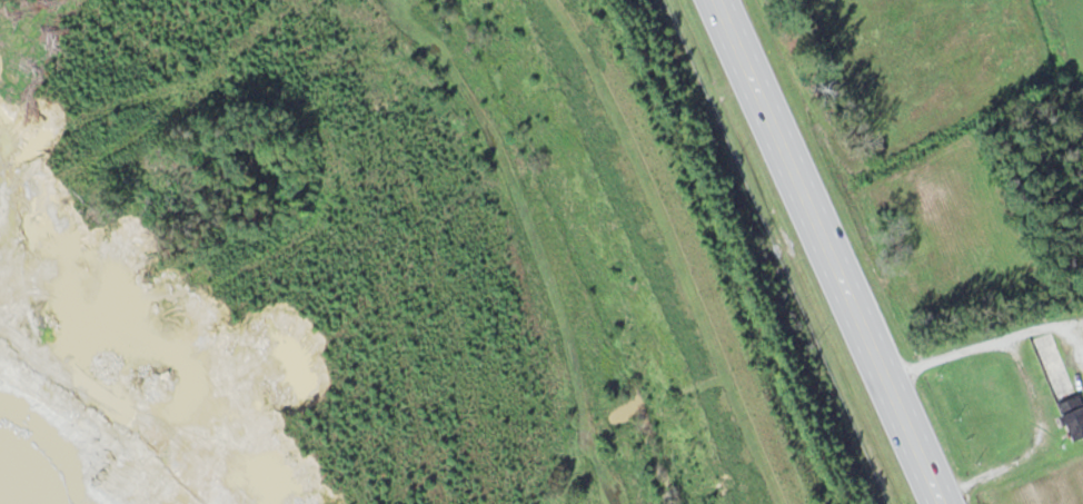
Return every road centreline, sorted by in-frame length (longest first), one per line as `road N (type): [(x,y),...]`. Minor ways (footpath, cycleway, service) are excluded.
road 1 (trunk): [(939,503),(716,0)]

